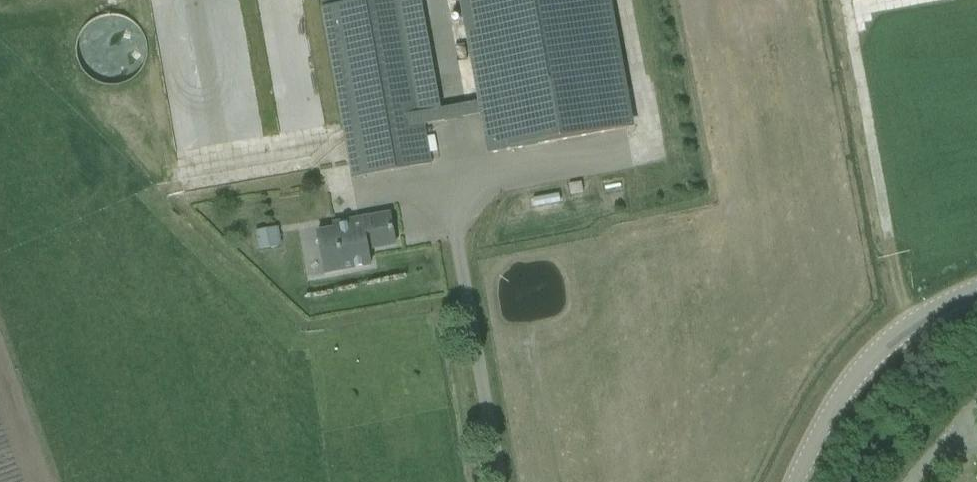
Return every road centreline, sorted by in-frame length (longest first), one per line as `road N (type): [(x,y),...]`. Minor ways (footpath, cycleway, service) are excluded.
road 1 (track): [(906,331),(845,0)]
road 2 (unclassified): [(796,481),(831,411),(868,363),(976,289)]

